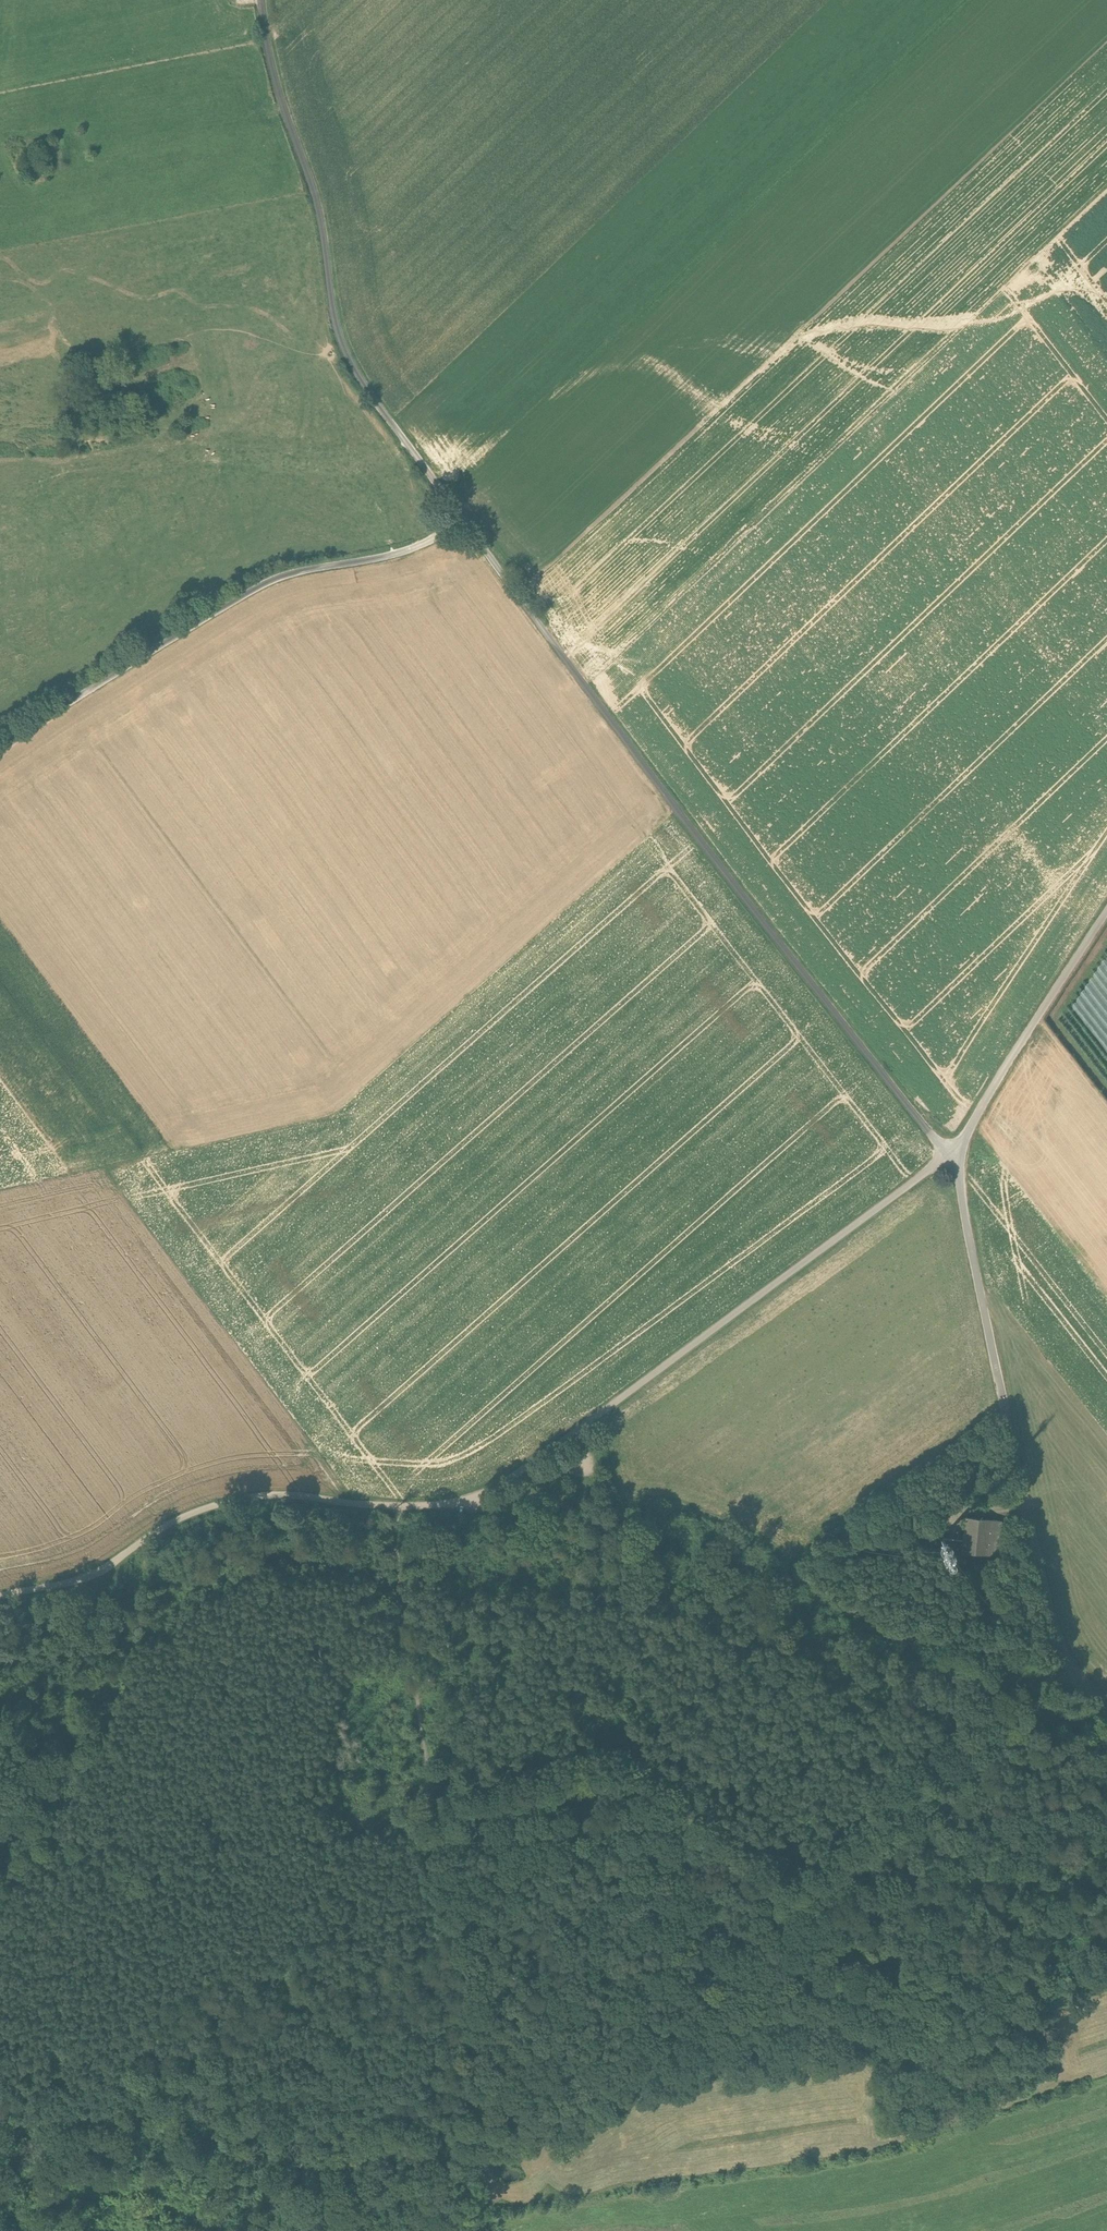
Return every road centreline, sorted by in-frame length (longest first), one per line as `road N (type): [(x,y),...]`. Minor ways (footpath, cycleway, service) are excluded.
road 1 (unclassified): [(0,1596),(87,1577),(177,1520),(227,1502),(274,1495),(427,1506),(482,1494),(950,1154)]
road 2 (unclassified): [(950,1154),(710,853),(461,518)]
road 3 (track): [(456,1502),(707,1511),(771,1542),(811,1583),(850,1605),(1050,1678)]
road 4 (unclassified): [(1106,1703),(1070,1660),(1051,1613),(950,1154)]
road 5 (unclassified): [(461,518),(341,341),(320,219),(271,63),(261,0)]
road 6 (unclassified): [(0,747),(252,590),(302,570),(409,549),(461,518)]
road 7 (unclassified): [(950,1154),(1106,912)]

